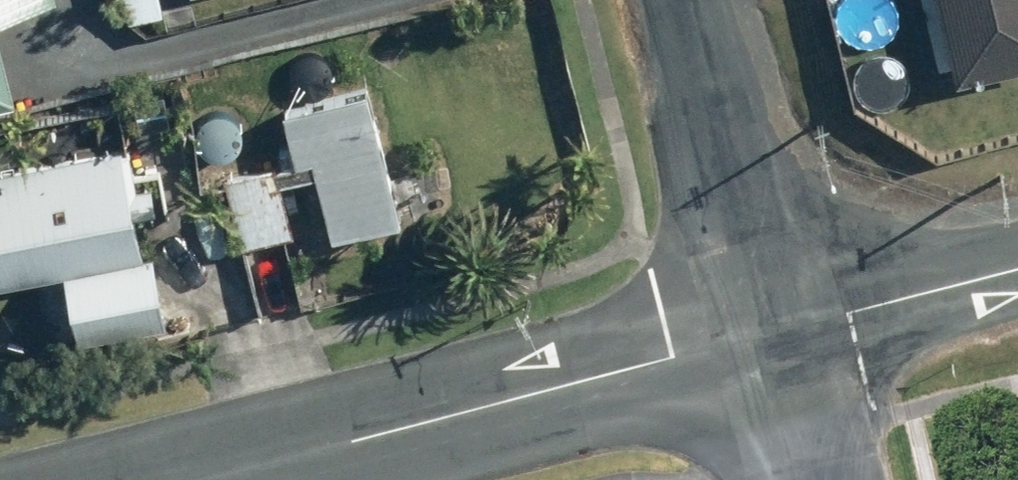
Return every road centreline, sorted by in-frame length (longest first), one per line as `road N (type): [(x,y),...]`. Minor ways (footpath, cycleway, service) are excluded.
road 1 (residential): [(776,331),(172,479)]
road 2 (residential): [(776,331),(692,0)]
road 3 (residential): [(1017,270),(776,331)]
road 4 (residential): [(812,479),(776,331)]

